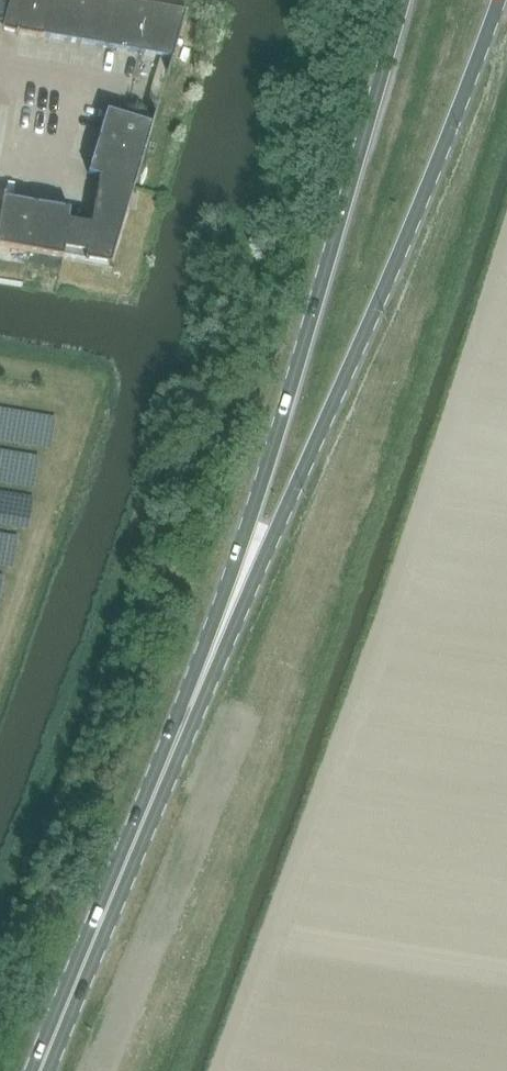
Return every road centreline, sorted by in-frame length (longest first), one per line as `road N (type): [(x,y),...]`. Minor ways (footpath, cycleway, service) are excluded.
road 1 (primary): [(166,776),(302,481),(500,0)]
road 2 (primary): [(403,0),(166,776)]
road 3 (primary): [(41,1070),(166,776)]

